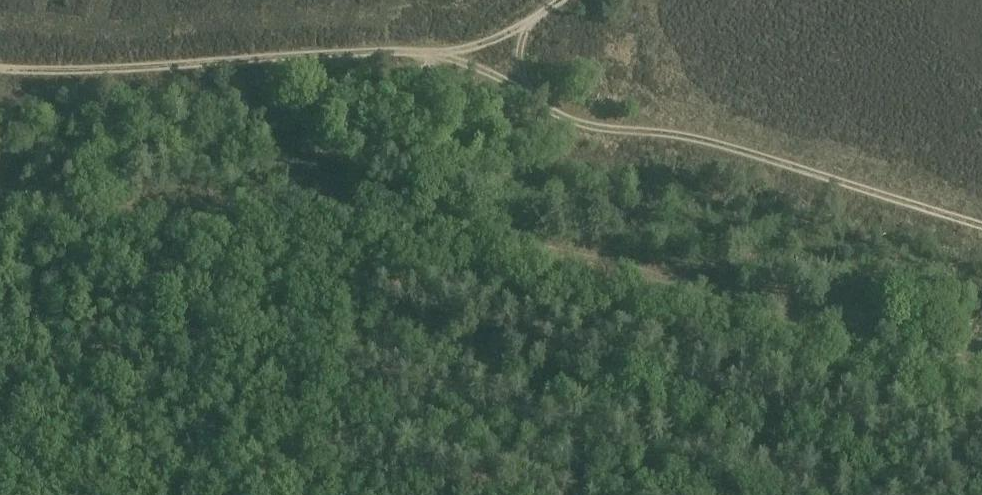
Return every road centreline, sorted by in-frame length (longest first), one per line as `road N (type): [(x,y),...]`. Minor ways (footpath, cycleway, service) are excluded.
road 1 (track): [(981,361),(441,220),(0,202)]
road 2 (track): [(439,51),(582,123),(706,139),(981,224)]
road 3 (track): [(0,68),(439,51)]
road 4 (track): [(305,494),(393,214)]
road 5 (track): [(439,51),(507,34),(561,0)]

